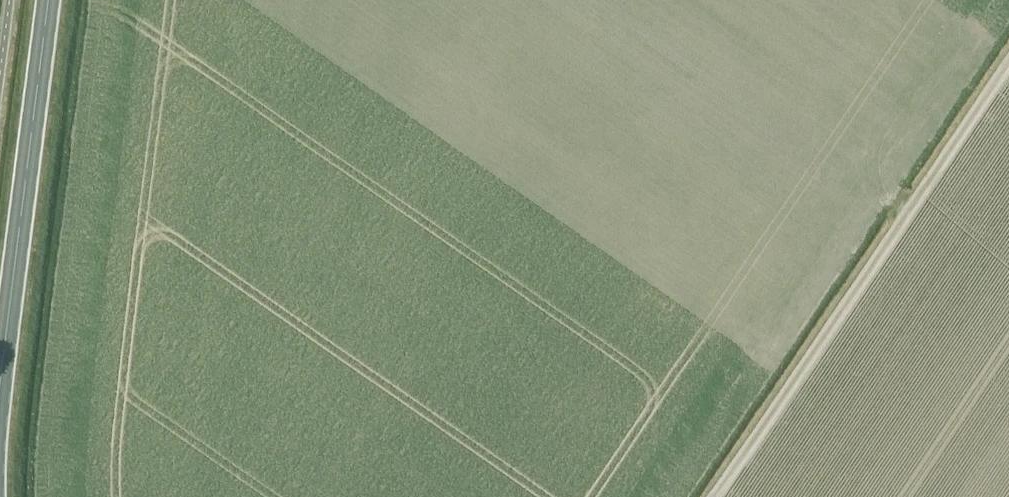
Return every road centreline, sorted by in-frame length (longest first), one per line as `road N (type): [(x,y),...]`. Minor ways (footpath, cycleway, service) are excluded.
road 1 (primary): [(0,377),(48,0)]

